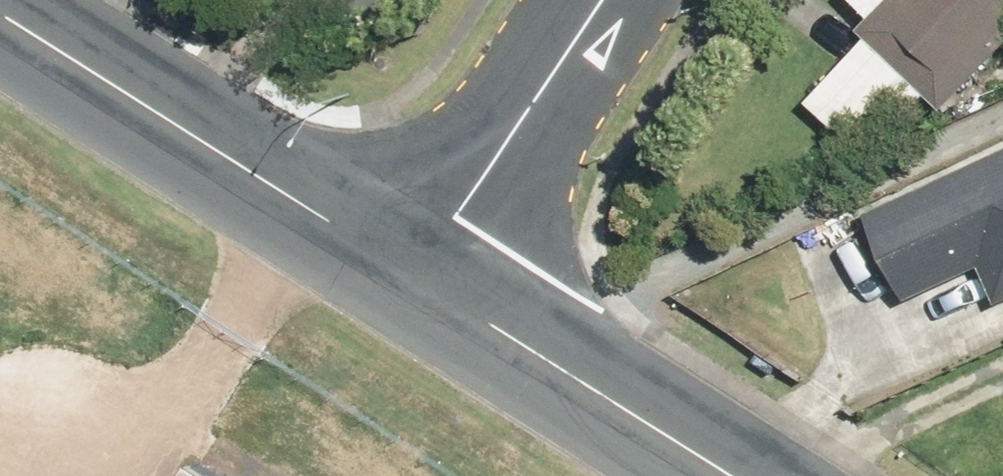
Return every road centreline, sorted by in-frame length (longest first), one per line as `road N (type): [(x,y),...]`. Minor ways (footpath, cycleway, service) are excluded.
road 1 (tertiary): [(417,284),(0,9)]
road 2 (tertiary): [(725,475),(417,284)]
road 3 (tertiary): [(603,0),(417,284)]

